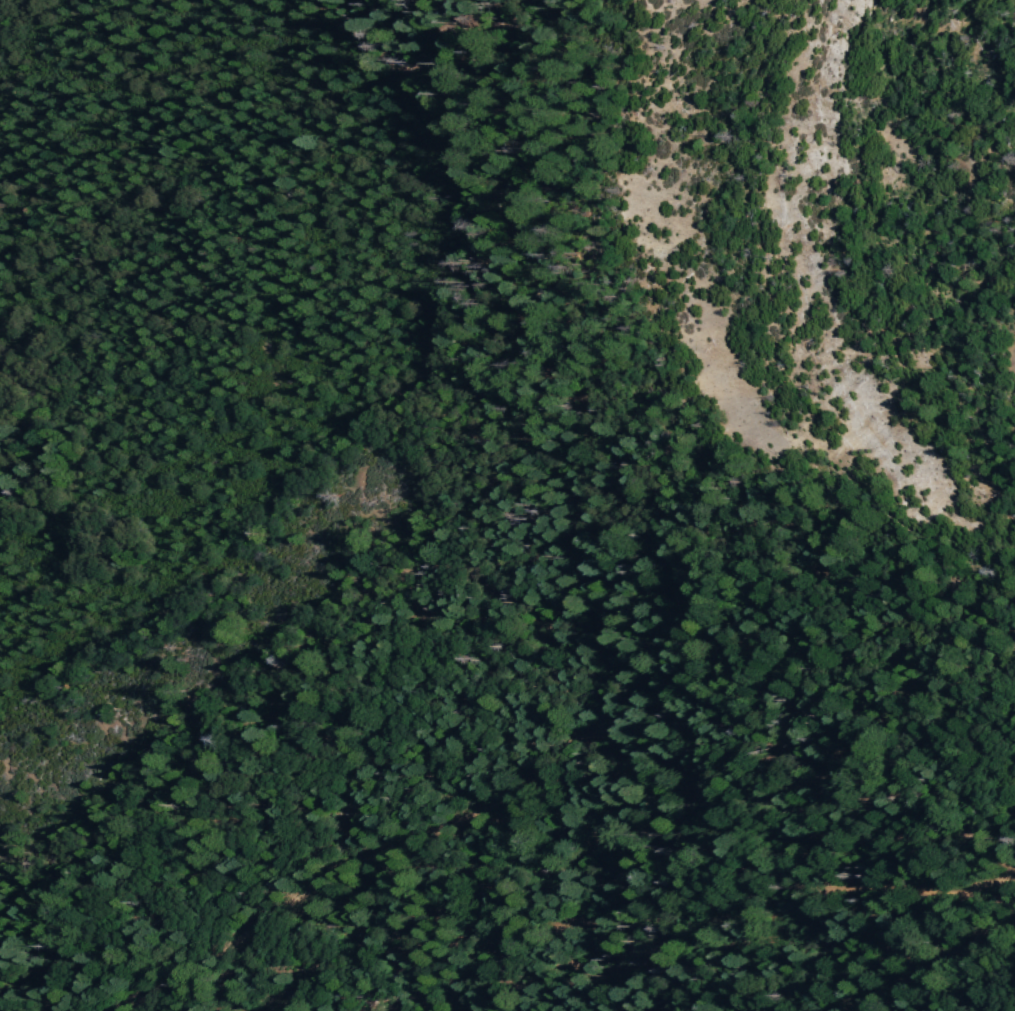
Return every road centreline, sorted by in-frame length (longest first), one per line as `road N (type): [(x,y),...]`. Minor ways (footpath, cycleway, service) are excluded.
road 1 (track): [(110,1010),(307,887),(522,793),(571,737),(590,731),(610,737),(630,783),(725,864),(790,885),(917,895),(1014,879)]
road 2 (track): [(1014,923),(852,999),(779,1010)]

